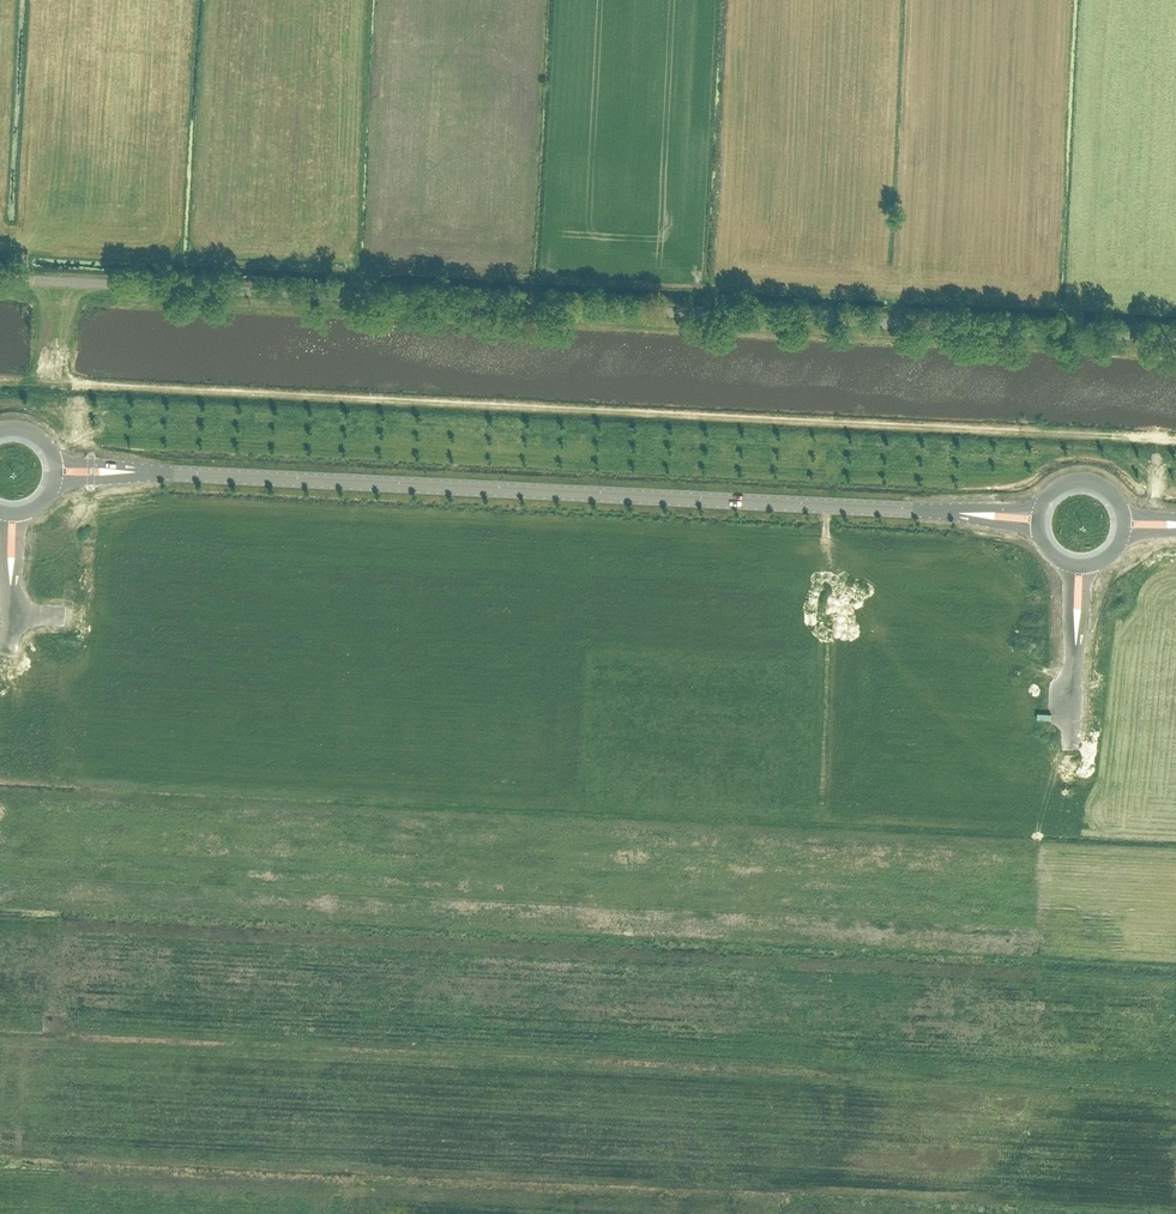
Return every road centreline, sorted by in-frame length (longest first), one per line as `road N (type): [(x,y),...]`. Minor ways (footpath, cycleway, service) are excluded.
road 1 (unclassified): [(1175,336),(0,277)]
road 2 (track): [(0,383),(1175,441)]
road 3 (secondary): [(126,470),(962,512)]
road 4 (unclassified): [(1073,697),(1059,995)]
road 5 (unclassified): [(1059,995),(1047,1213)]
road 6 (unclassified): [(0,795),(10,615)]

